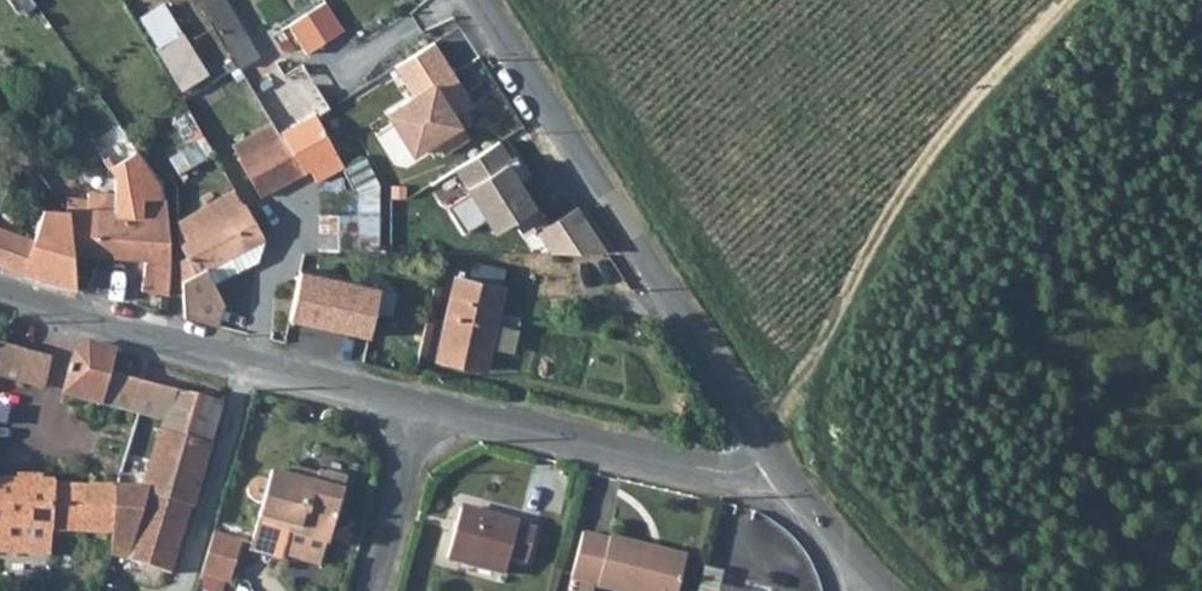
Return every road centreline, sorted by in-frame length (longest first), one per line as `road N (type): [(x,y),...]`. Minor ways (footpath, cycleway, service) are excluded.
road 1 (residential): [(773,461),(482,0)]
road 2 (track): [(1069,0),(904,193),(760,441)]
road 3 (residential): [(421,404),(0,289)]
road 4 (residential): [(773,461),(721,475),(421,404)]
road 5 (residential): [(421,404),(374,590)]
road 6 (residential): [(886,590),(773,461)]

